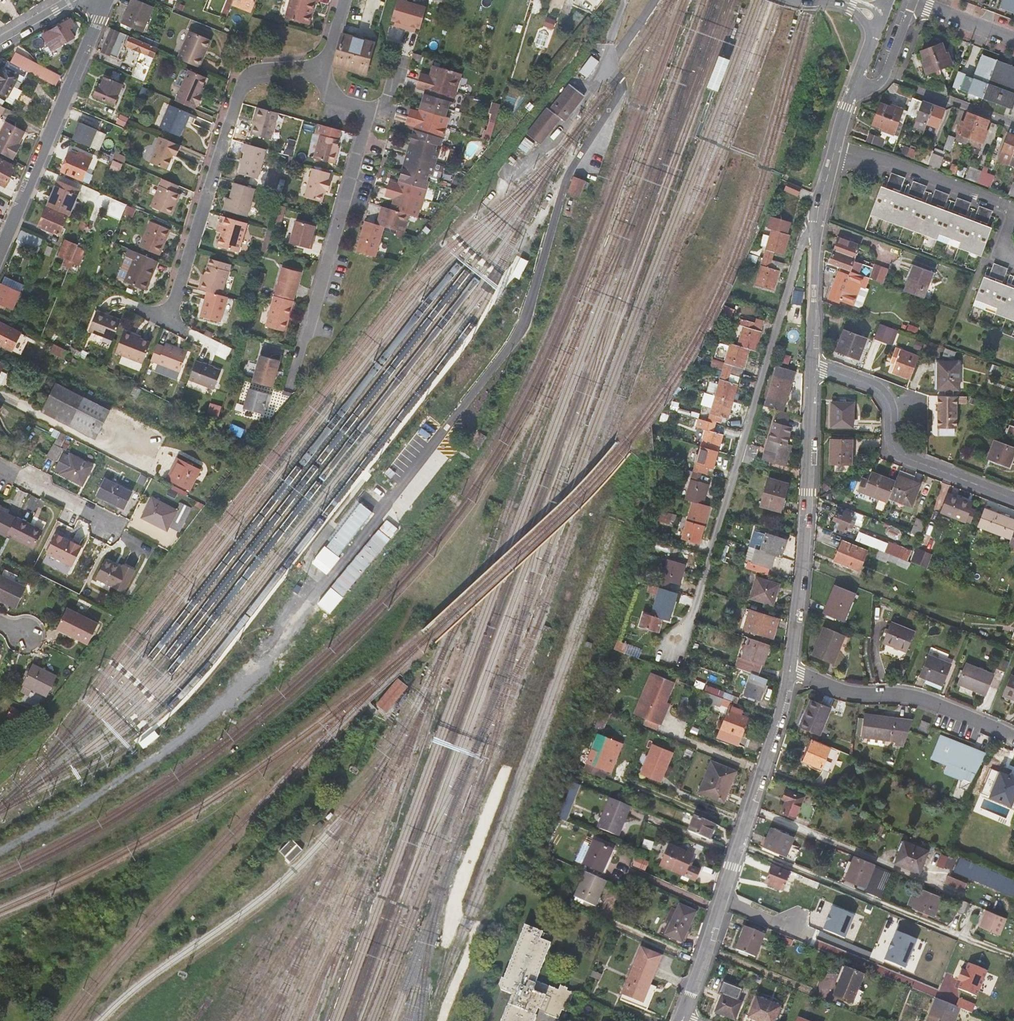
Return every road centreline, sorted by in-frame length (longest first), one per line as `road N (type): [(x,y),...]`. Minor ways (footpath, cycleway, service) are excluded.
road 1 (residential): [(815,226),(798,255),(691,622),(675,651)]
road 2 (residential): [(787,669),(743,845),(680,1019)]
road 3 (residential): [(323,65),(269,76),(235,98),(167,317)]
road 4 (residential): [(810,371),(787,669)]
road 5 (residential): [(100,0),(0,255)]
road 6 (residential): [(810,371),(825,368),(883,391),(897,453),(1013,499)]
road 7 (residential): [(787,669),(837,688),(908,693),(1013,737)]
road 8 (residential): [(367,118),(309,330)]
road 9 (residential): [(835,149),(1013,208)]
road 10 (residential): [(885,76),(1013,125)]
road 11 (residential): [(814,241),(810,371)]
road 12 (residential): [(0,468),(110,524)]

